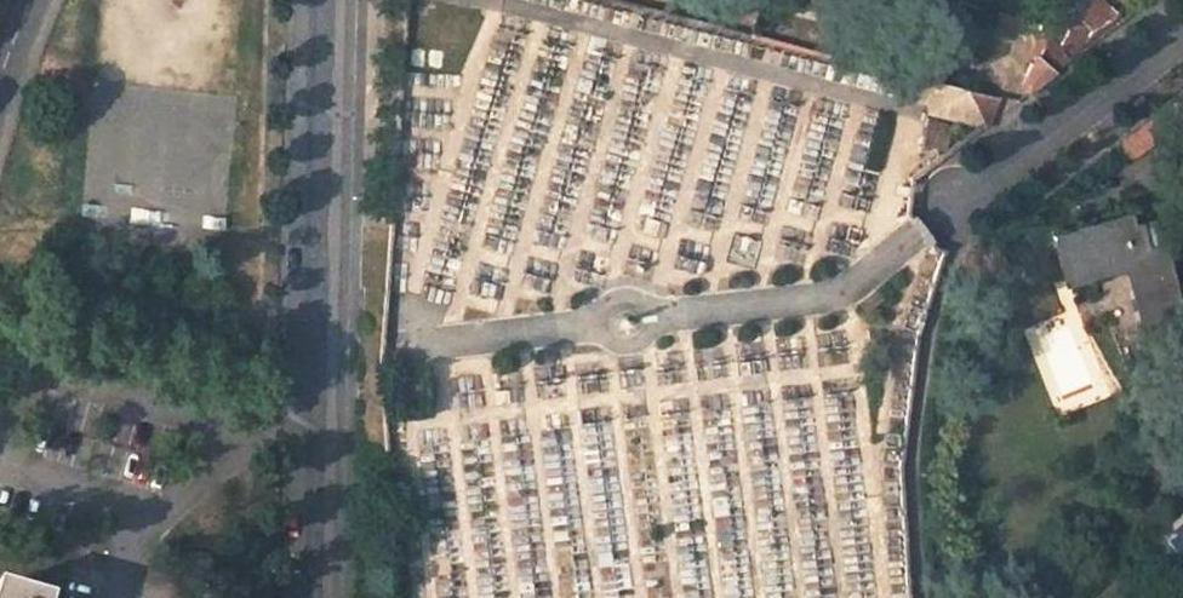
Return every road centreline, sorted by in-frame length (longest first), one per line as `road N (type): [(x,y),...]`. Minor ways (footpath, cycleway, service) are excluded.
road 1 (unclassified): [(325,0),(318,355),(324,597)]
road 2 (residential): [(1182,28),(939,215),(961,241)]

